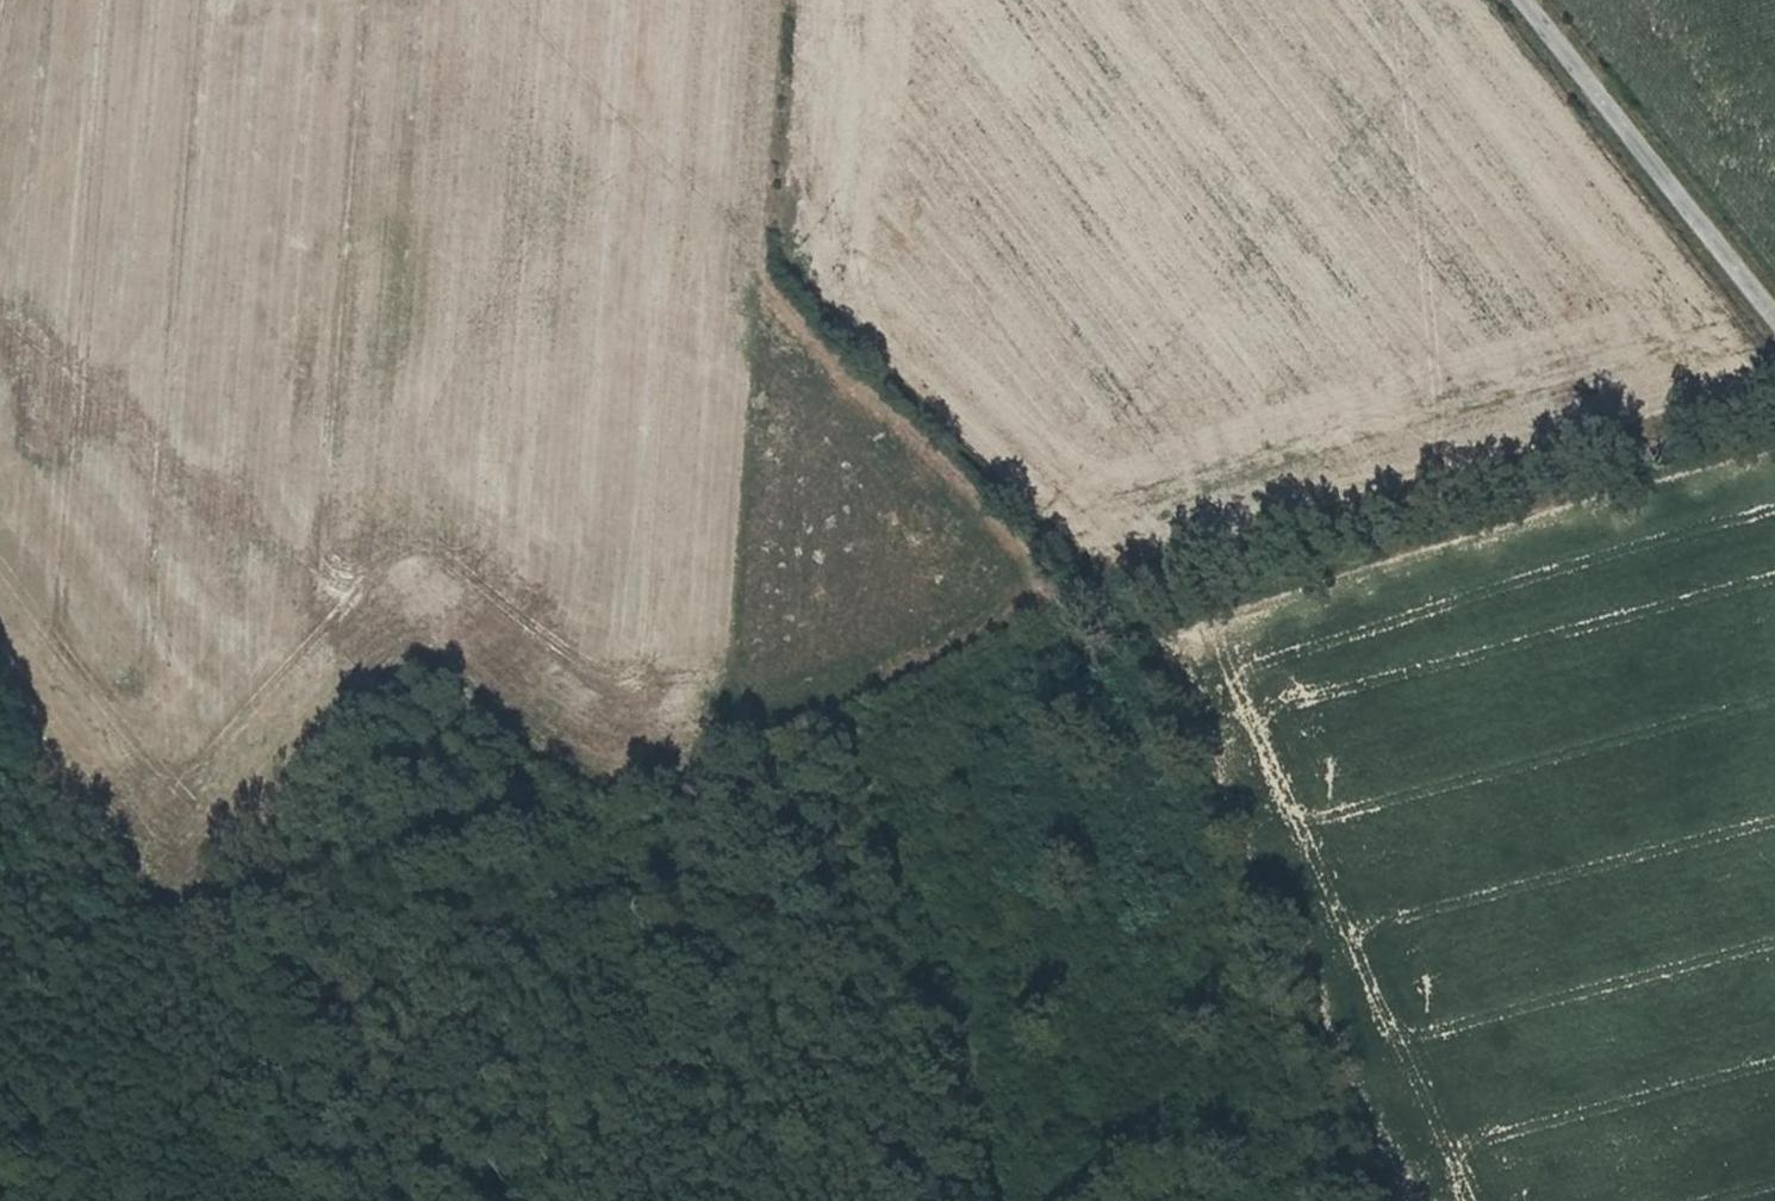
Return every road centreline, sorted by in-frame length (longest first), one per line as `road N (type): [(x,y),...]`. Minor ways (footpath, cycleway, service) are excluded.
road 1 (unclassified): [(1774,321),(1522,0)]

